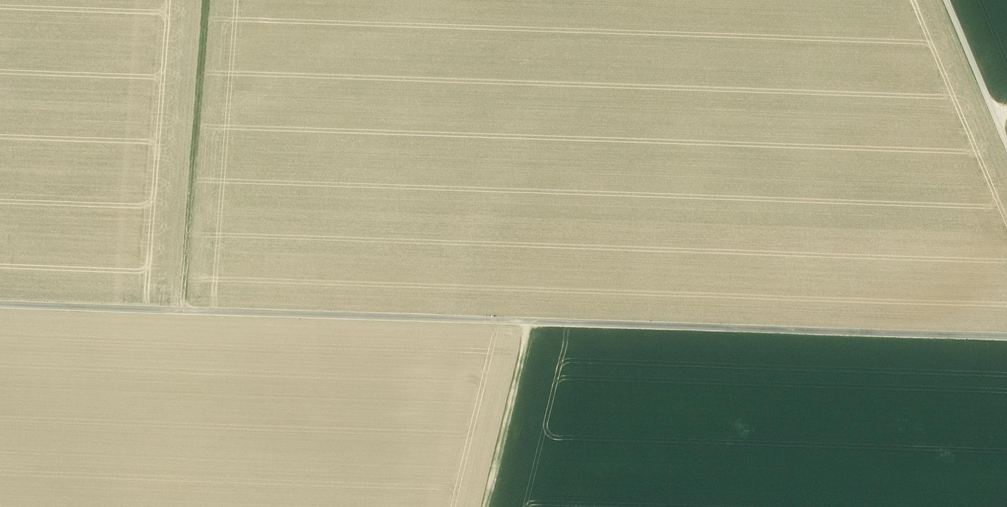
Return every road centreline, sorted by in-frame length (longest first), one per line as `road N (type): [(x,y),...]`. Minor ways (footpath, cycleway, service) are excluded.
road 1 (track): [(0,304),(1006,337)]
road 2 (track): [(205,0),(181,310)]
road 3 (track): [(482,506),(528,321)]
road 4 (track): [(1006,141),(947,0)]

